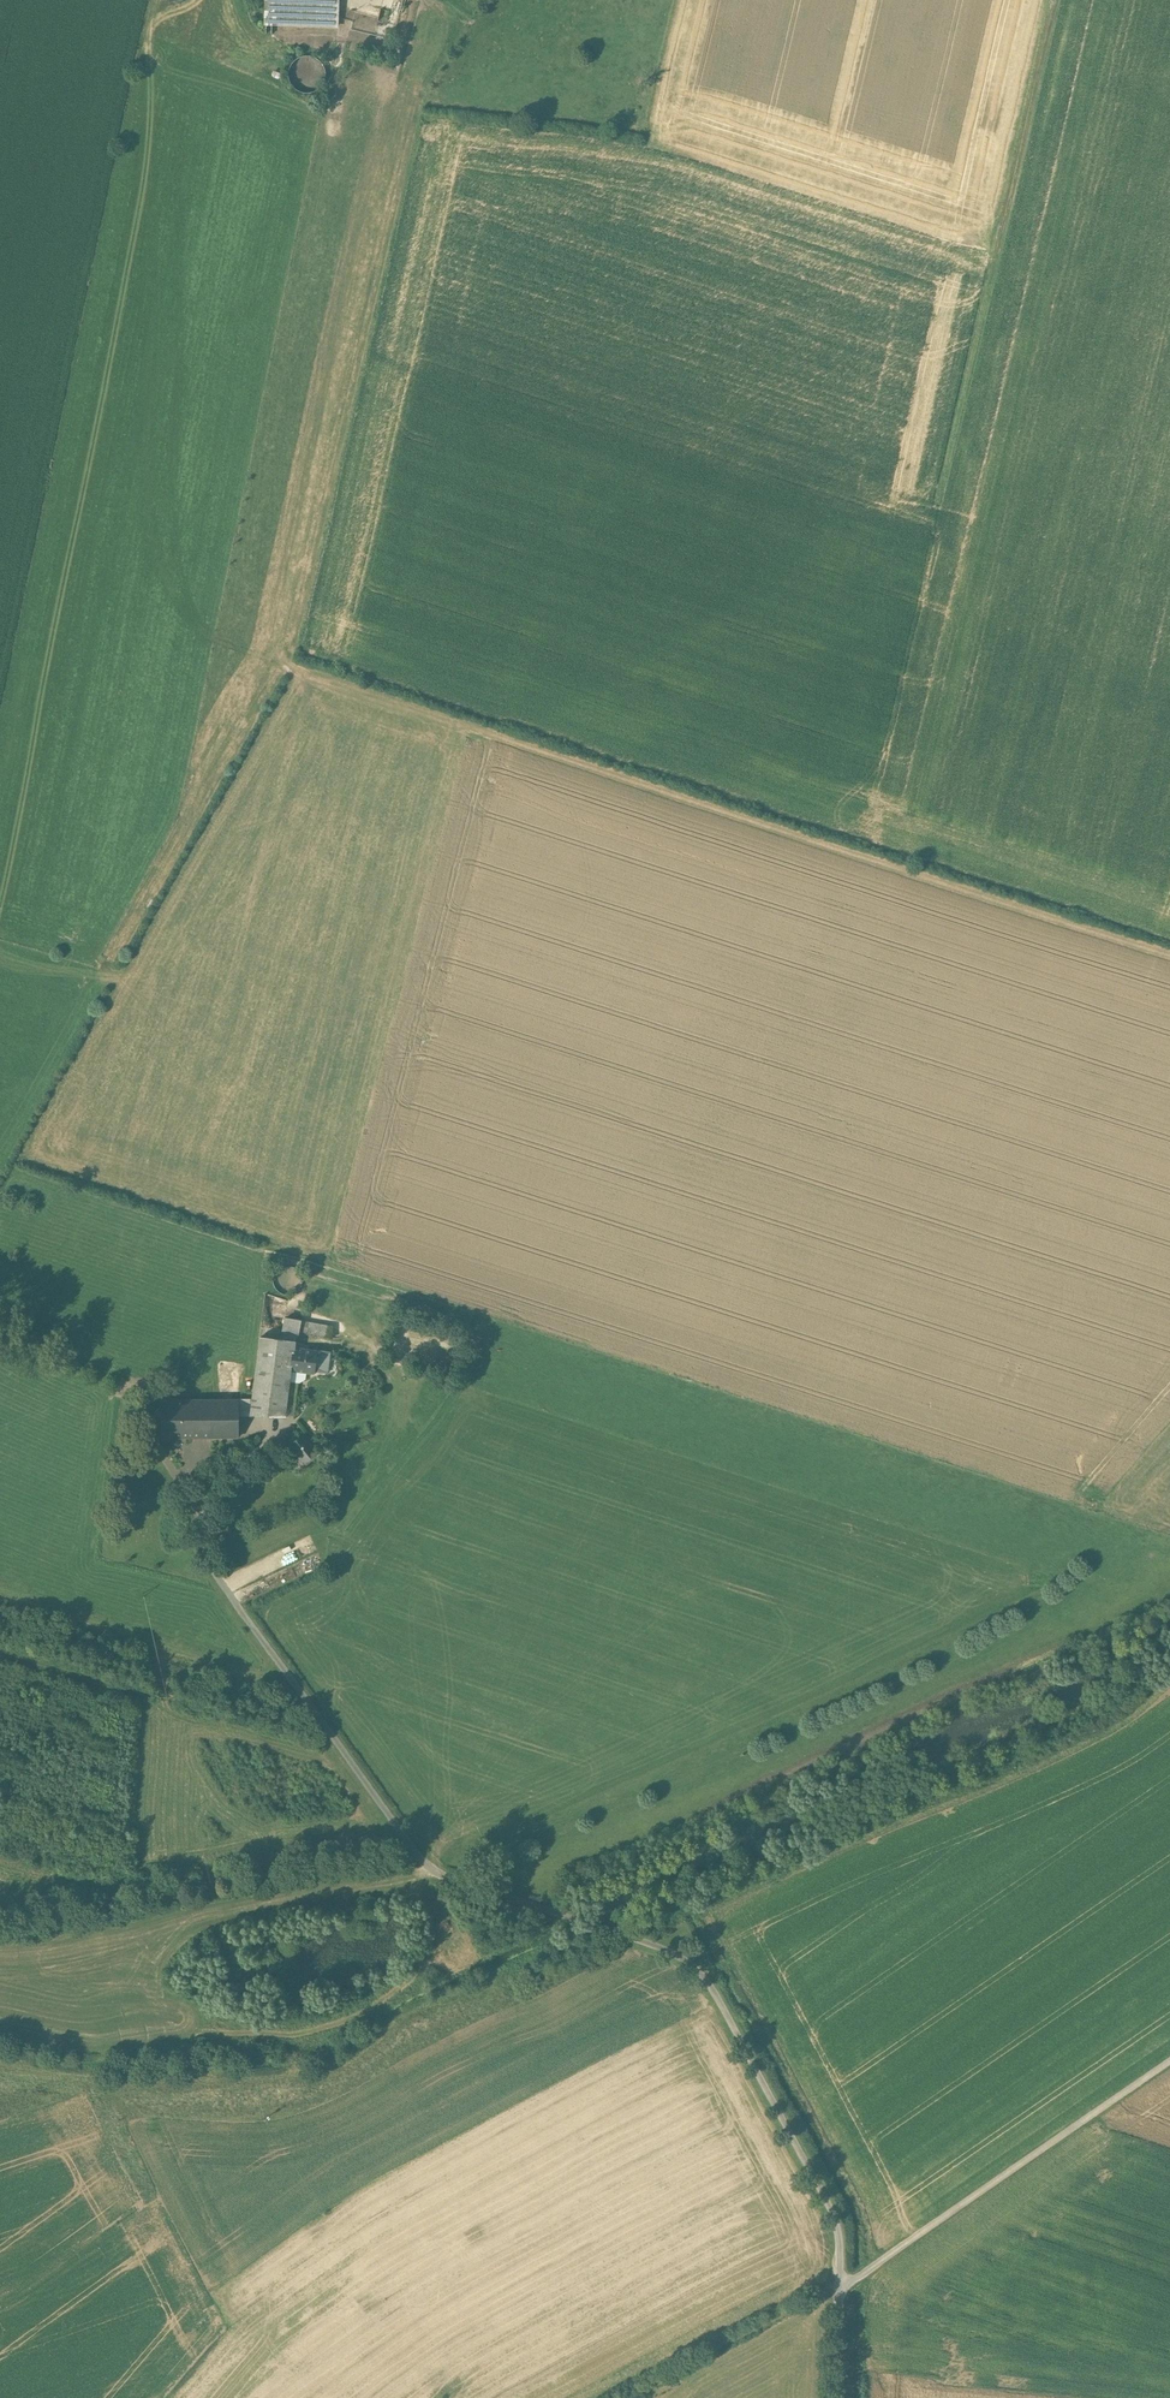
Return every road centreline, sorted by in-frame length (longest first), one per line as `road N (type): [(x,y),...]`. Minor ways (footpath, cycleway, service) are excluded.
road 1 (track): [(238,1602),(420,1859),(444,1877),(700,1967),(833,2213),(841,2284)]
road 2 (track): [(841,2284),(1169,2063)]
road 3 (track): [(841,2284),(616,2397)]
road 4 (track): [(238,1602),(206,1558),(200,1524),(219,1477),(272,1433)]

